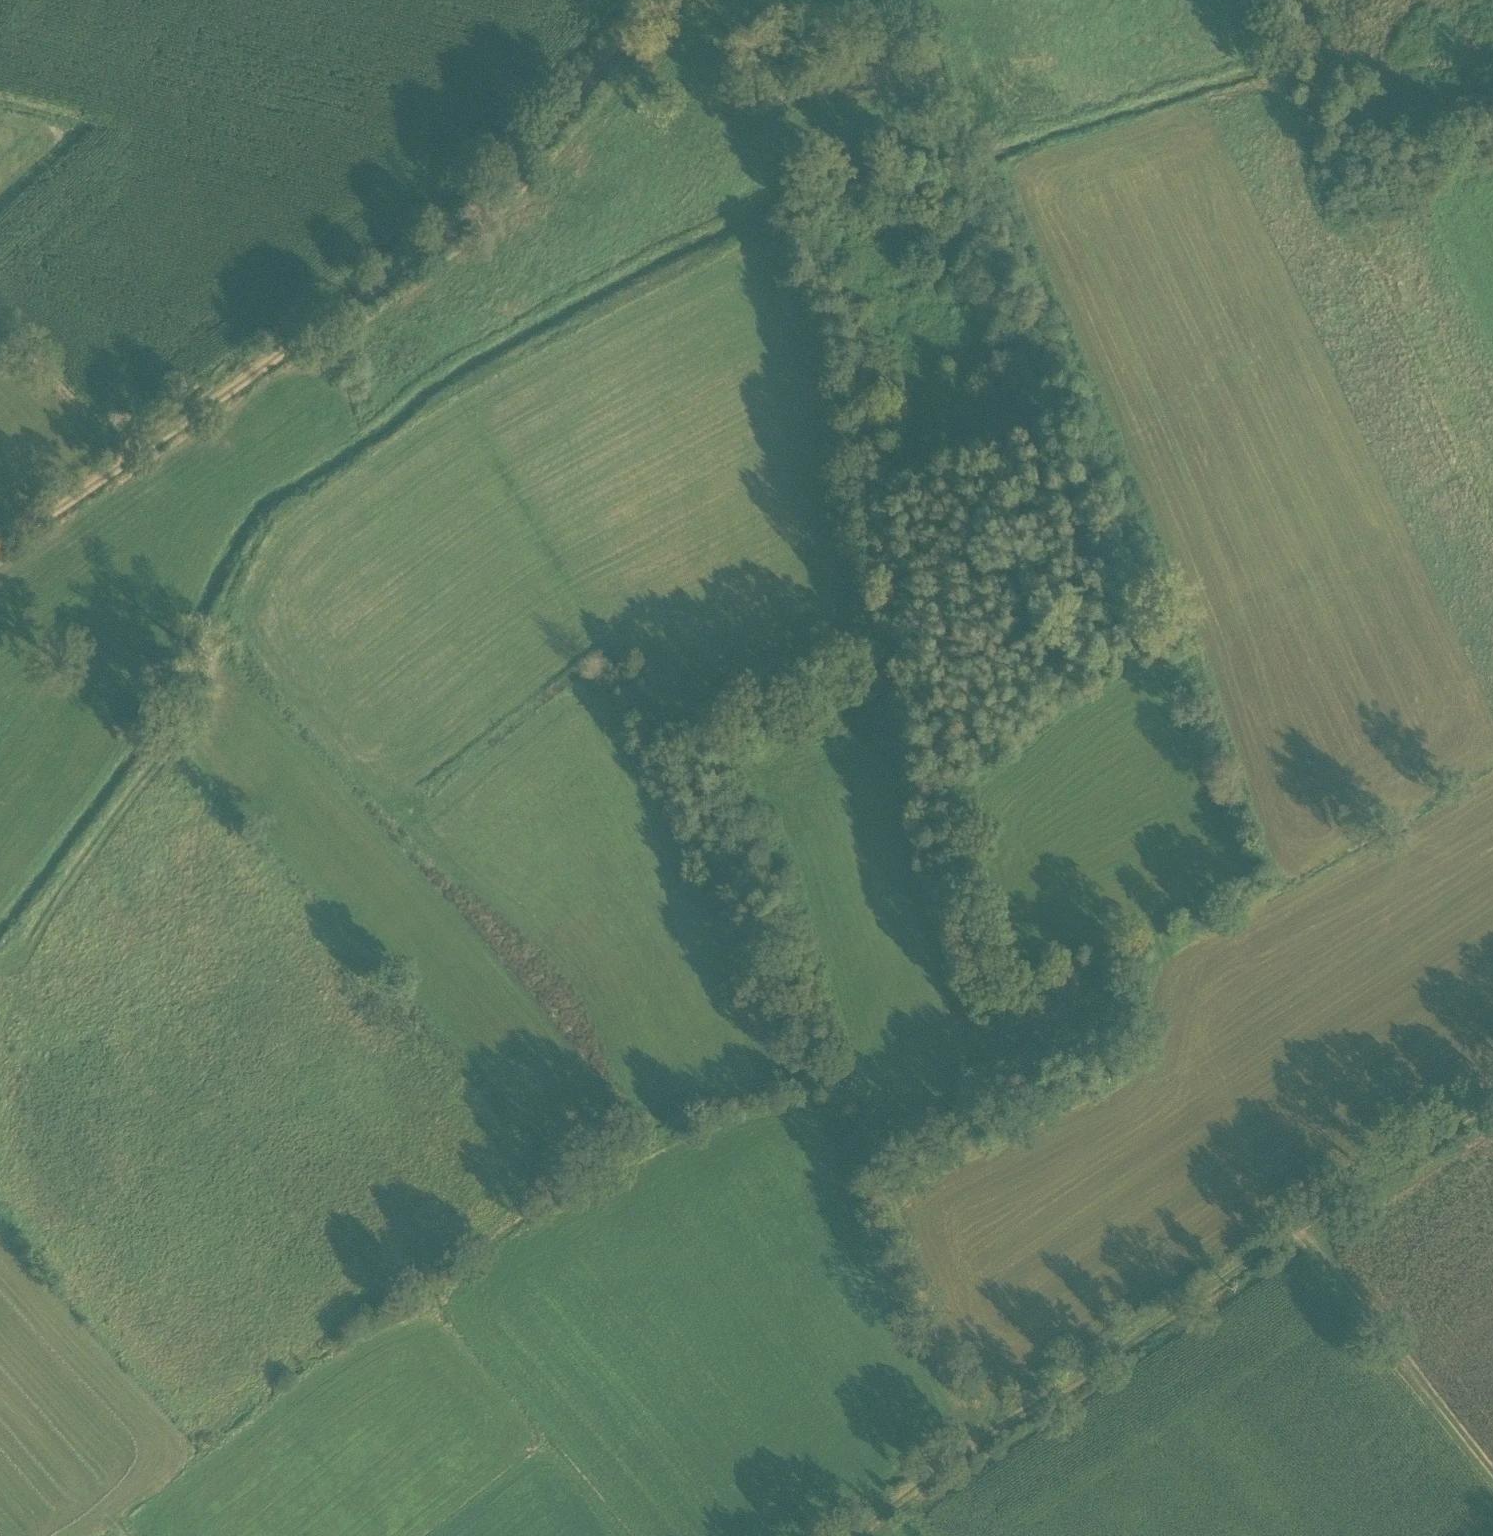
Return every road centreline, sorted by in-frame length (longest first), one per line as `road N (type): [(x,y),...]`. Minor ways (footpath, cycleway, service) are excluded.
road 1 (track): [(0,542),(387,271),(480,193),(676,0)]
road 2 (track): [(868,1535),(985,1443),(1492,1101)]
road 3 (track): [(1297,1234),(1492,1473)]

